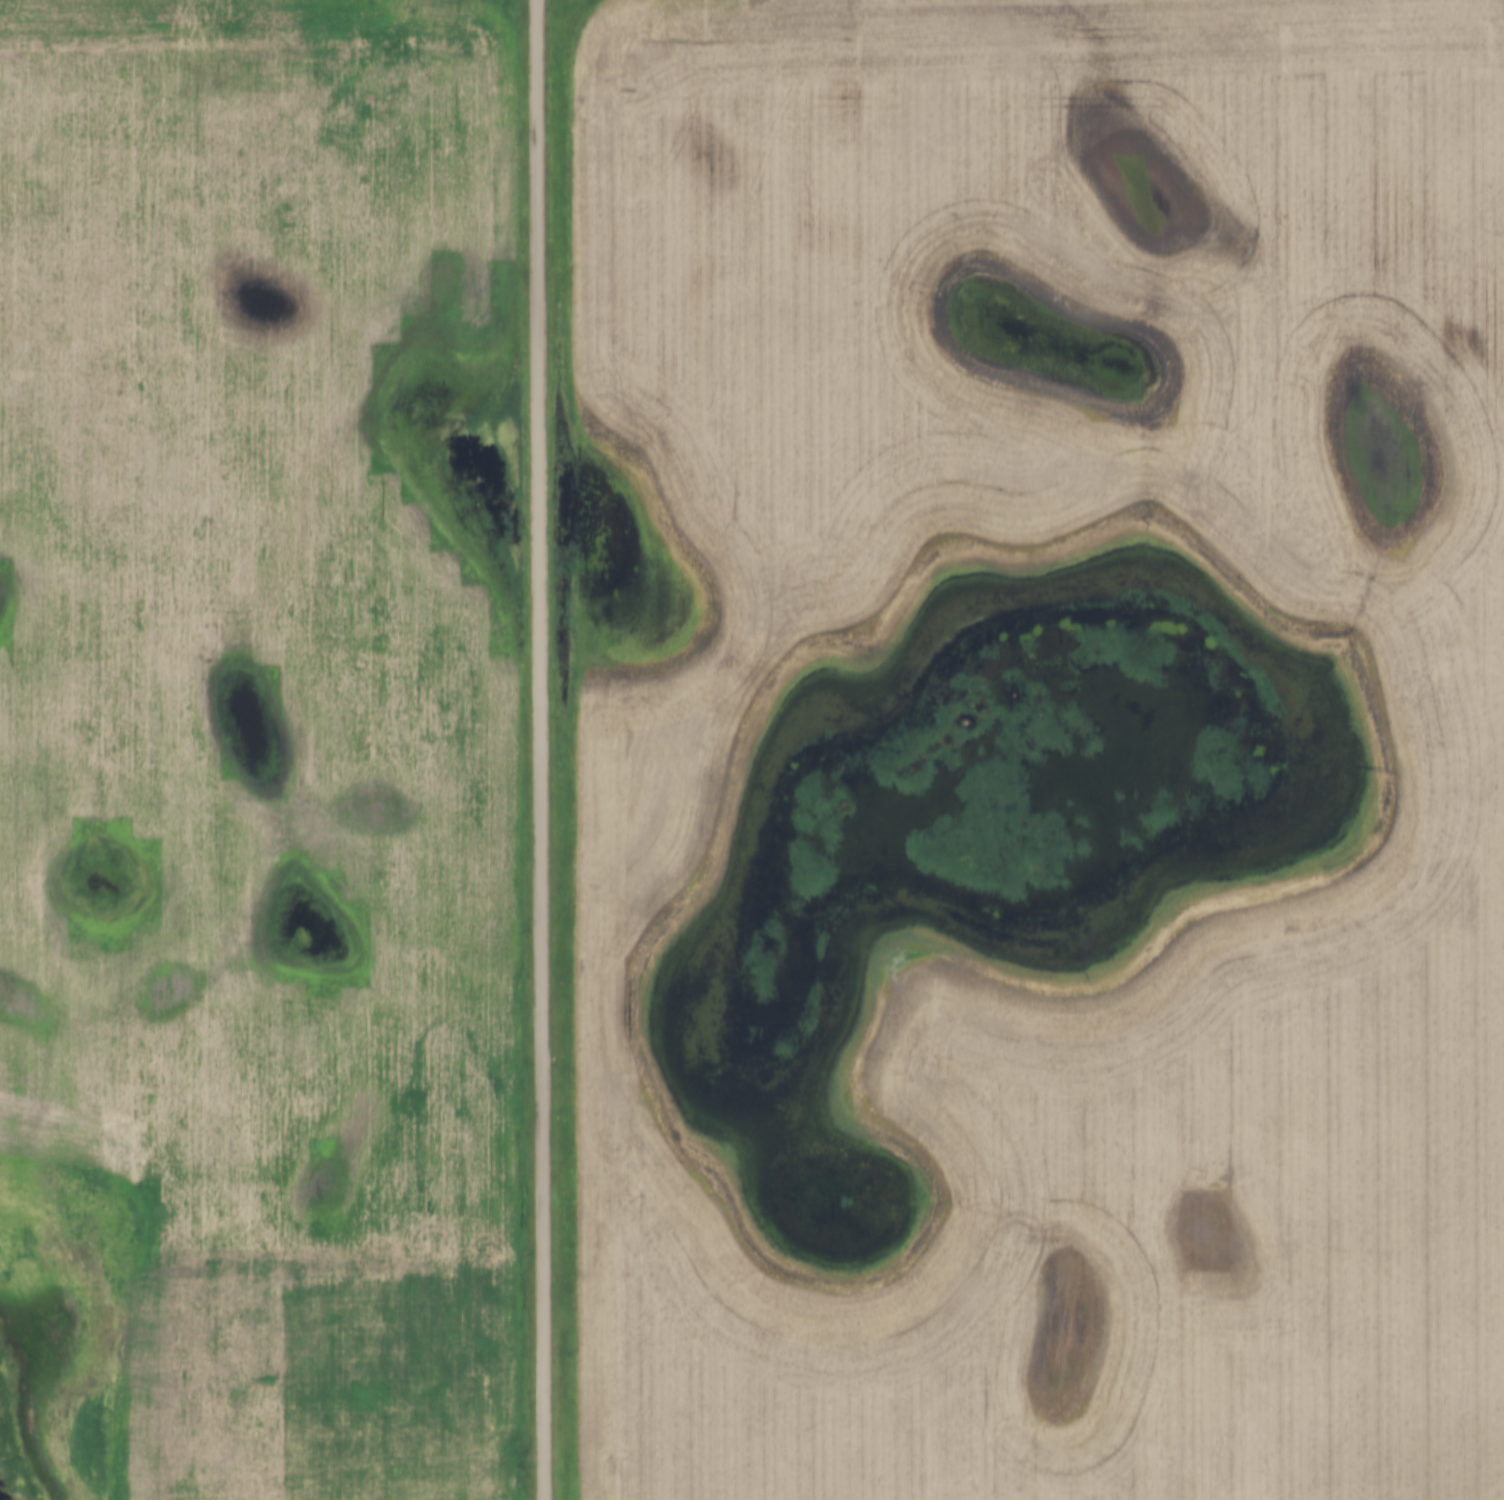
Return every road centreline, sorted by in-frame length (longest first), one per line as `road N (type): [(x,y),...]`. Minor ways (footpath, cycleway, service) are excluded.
road 1 (tertiary): [(541,1499),(534,0)]
road 2 (residential): [(238,0),(0,2)]

